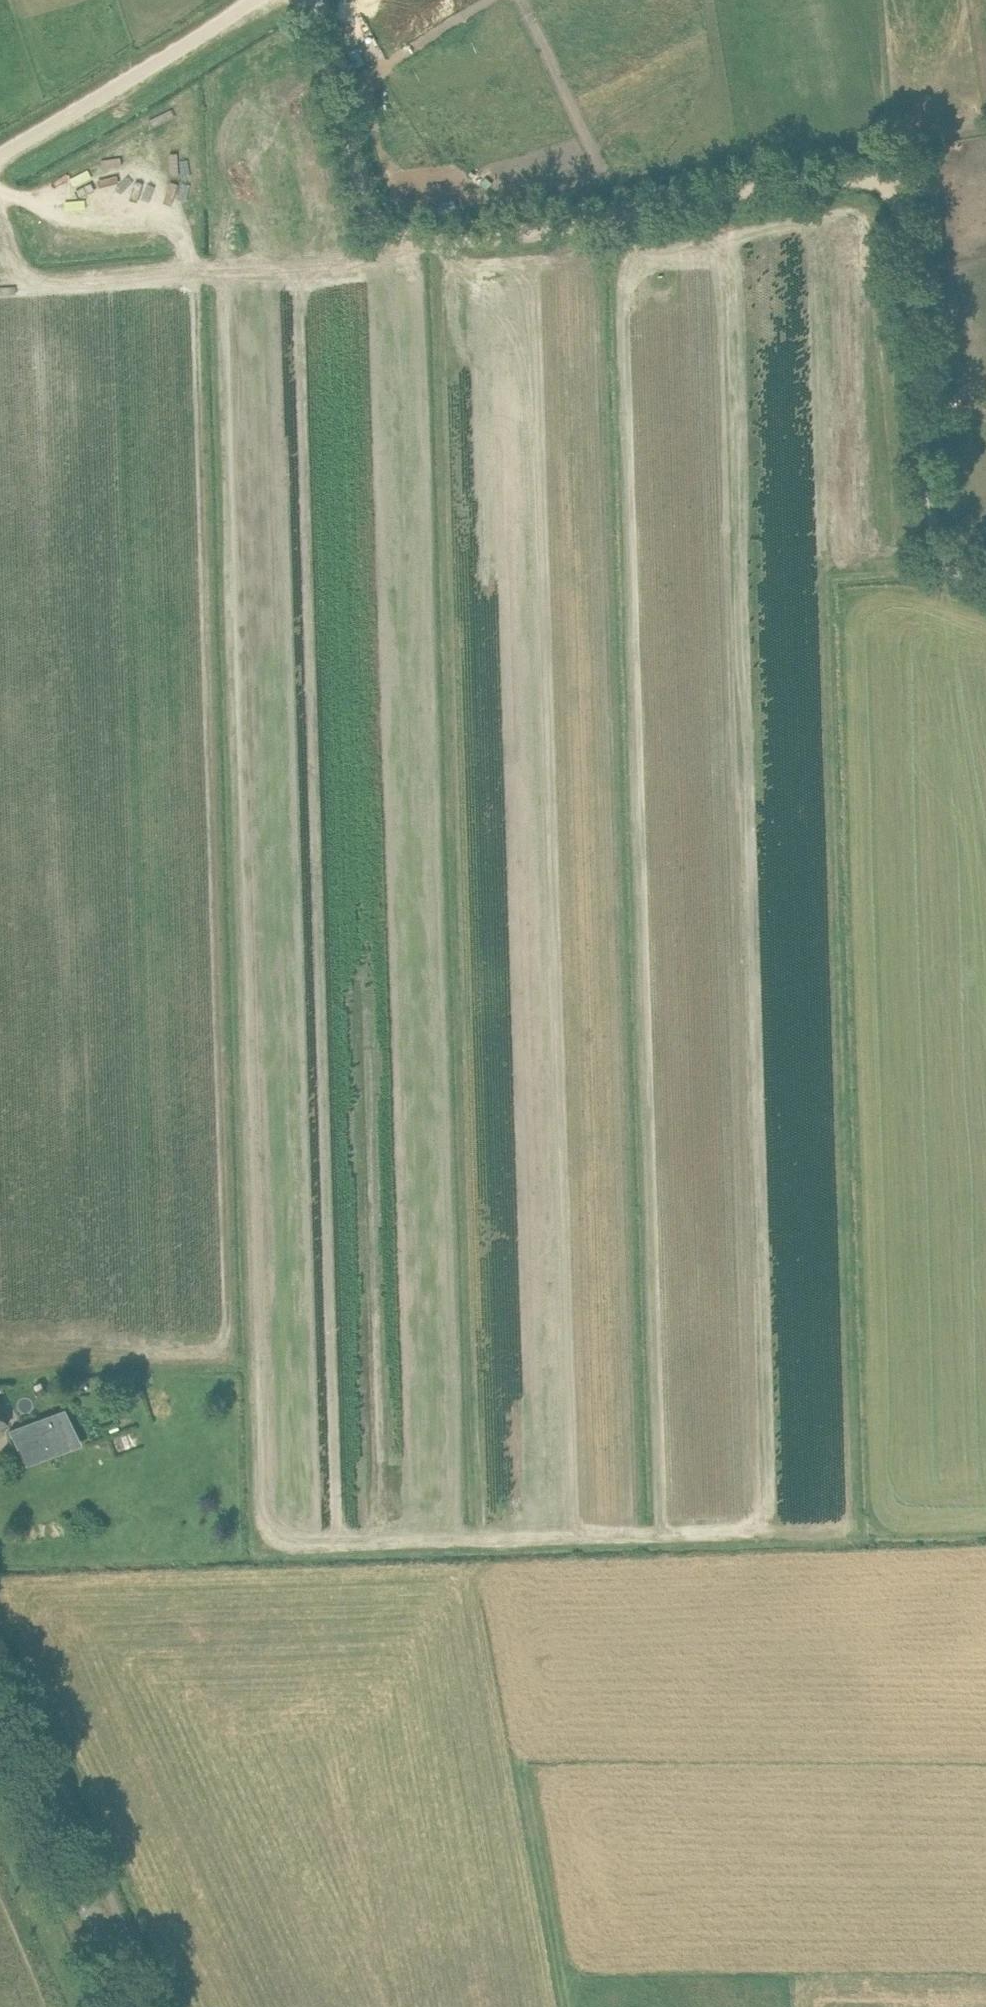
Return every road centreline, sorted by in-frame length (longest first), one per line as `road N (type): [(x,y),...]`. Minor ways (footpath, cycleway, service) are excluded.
road 1 (track): [(309,0),(325,29),(361,199),(374,222),(405,235),(845,170),(894,177),(940,543),(949,565),(985,582)]
road 2 (unclassified): [(134,2006),(0,1711)]
road 3 (unclassified): [(0,152),(251,0)]

